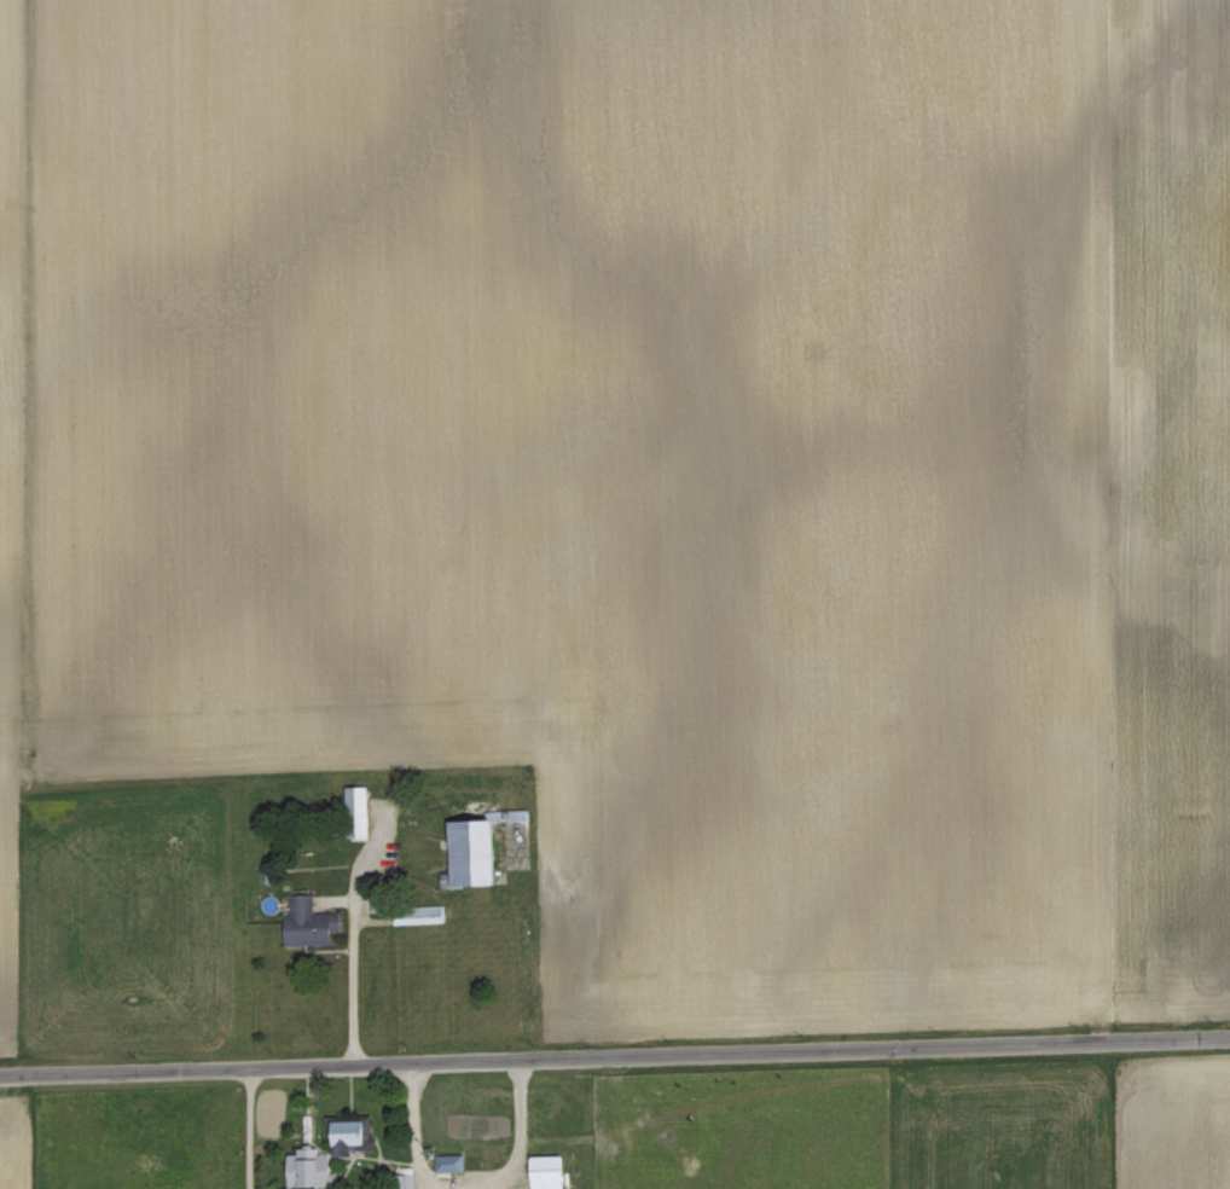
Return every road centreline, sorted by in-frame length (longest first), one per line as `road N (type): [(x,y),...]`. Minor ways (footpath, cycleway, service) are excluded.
road 1 (residential): [(0,1076),(1229,1037)]

